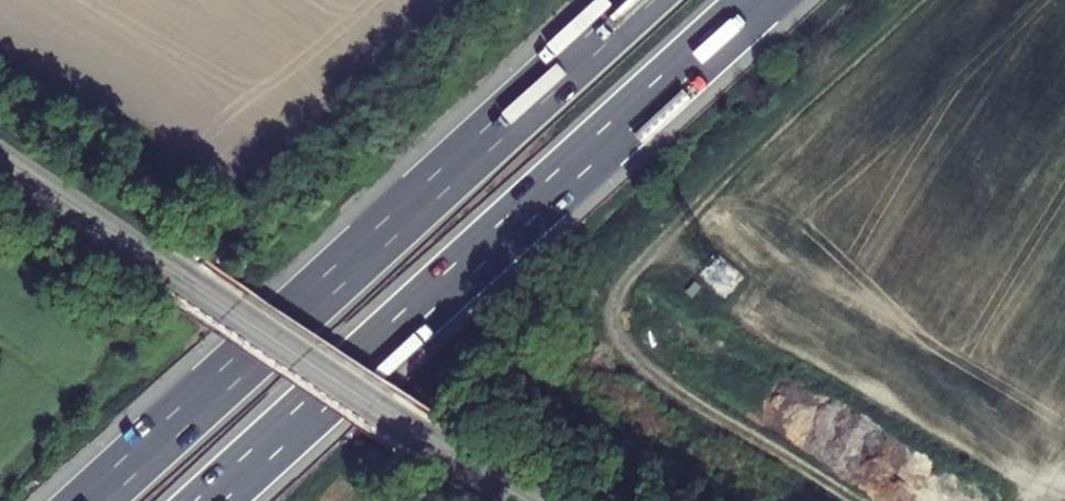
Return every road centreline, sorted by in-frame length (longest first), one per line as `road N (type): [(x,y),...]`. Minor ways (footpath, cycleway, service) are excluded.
road 1 (motorway): [(207,500),(757,0)]
road 2 (motorway): [(637,0),(89,500)]
road 3 (tertiary): [(0,161),(525,500)]

